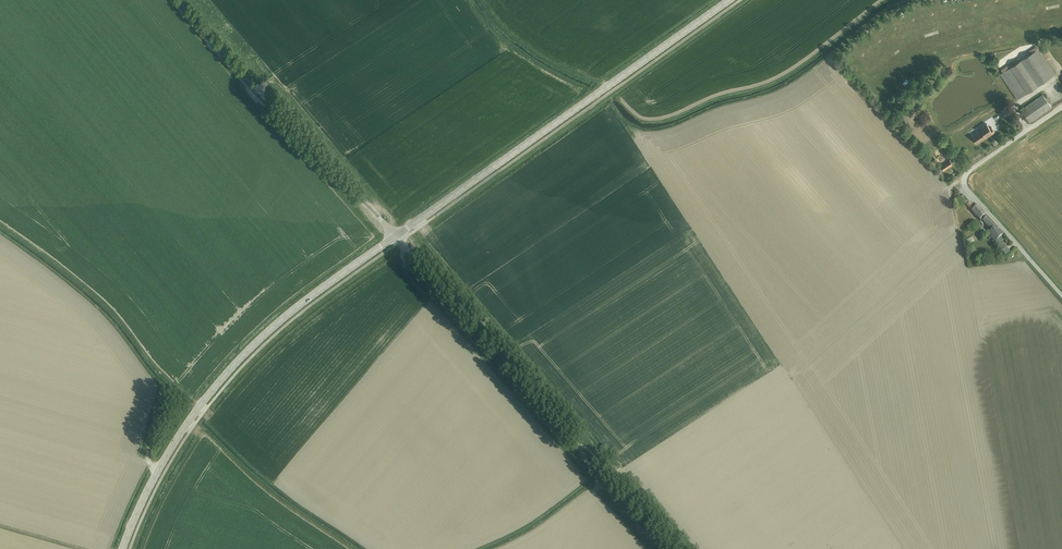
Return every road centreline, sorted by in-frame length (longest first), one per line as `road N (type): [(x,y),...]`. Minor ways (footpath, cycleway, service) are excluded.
road 1 (secondary): [(395,236),(290,313),(216,386),(158,470),(122,548)]
road 2 (secondary): [(731,0),(395,236)]
road 3 (track): [(395,236),(658,548)]
road 4 (unclassified): [(395,236),(308,153),(175,0)]
road 5 (unclassified): [(1061,106),(970,170),(965,185),(1061,297)]

